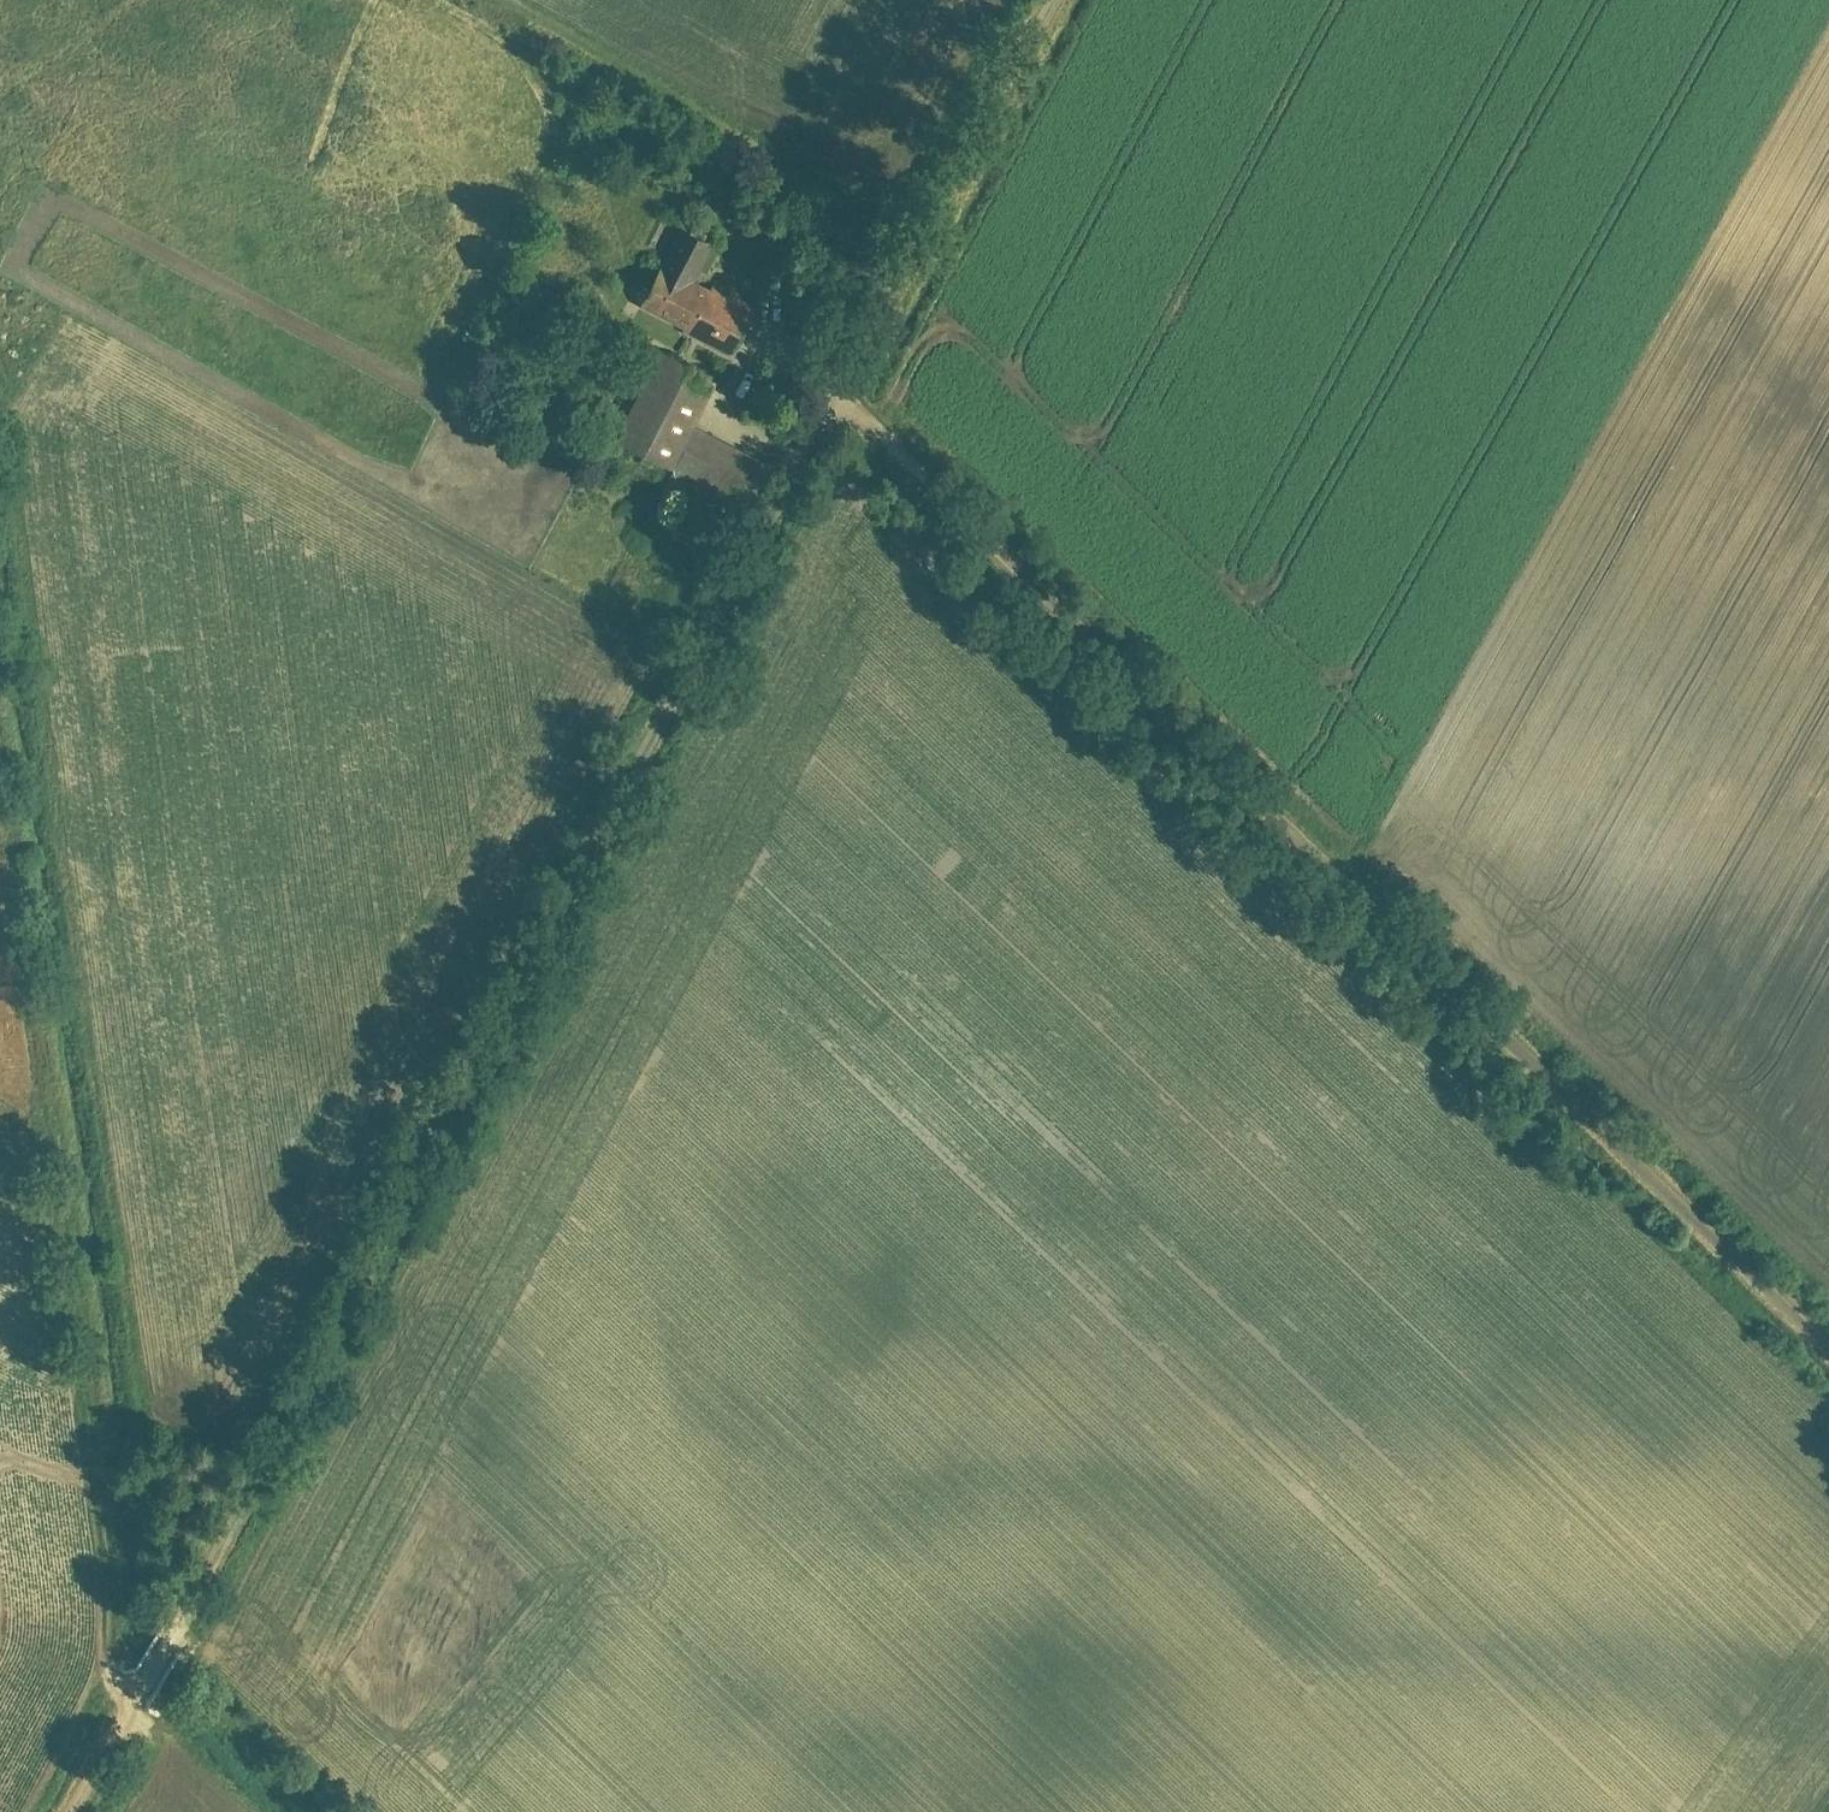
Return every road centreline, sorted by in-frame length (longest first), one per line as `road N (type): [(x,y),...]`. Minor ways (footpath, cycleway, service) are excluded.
road 1 (unclassified): [(1053,0),(215,1563),(72,1811)]

